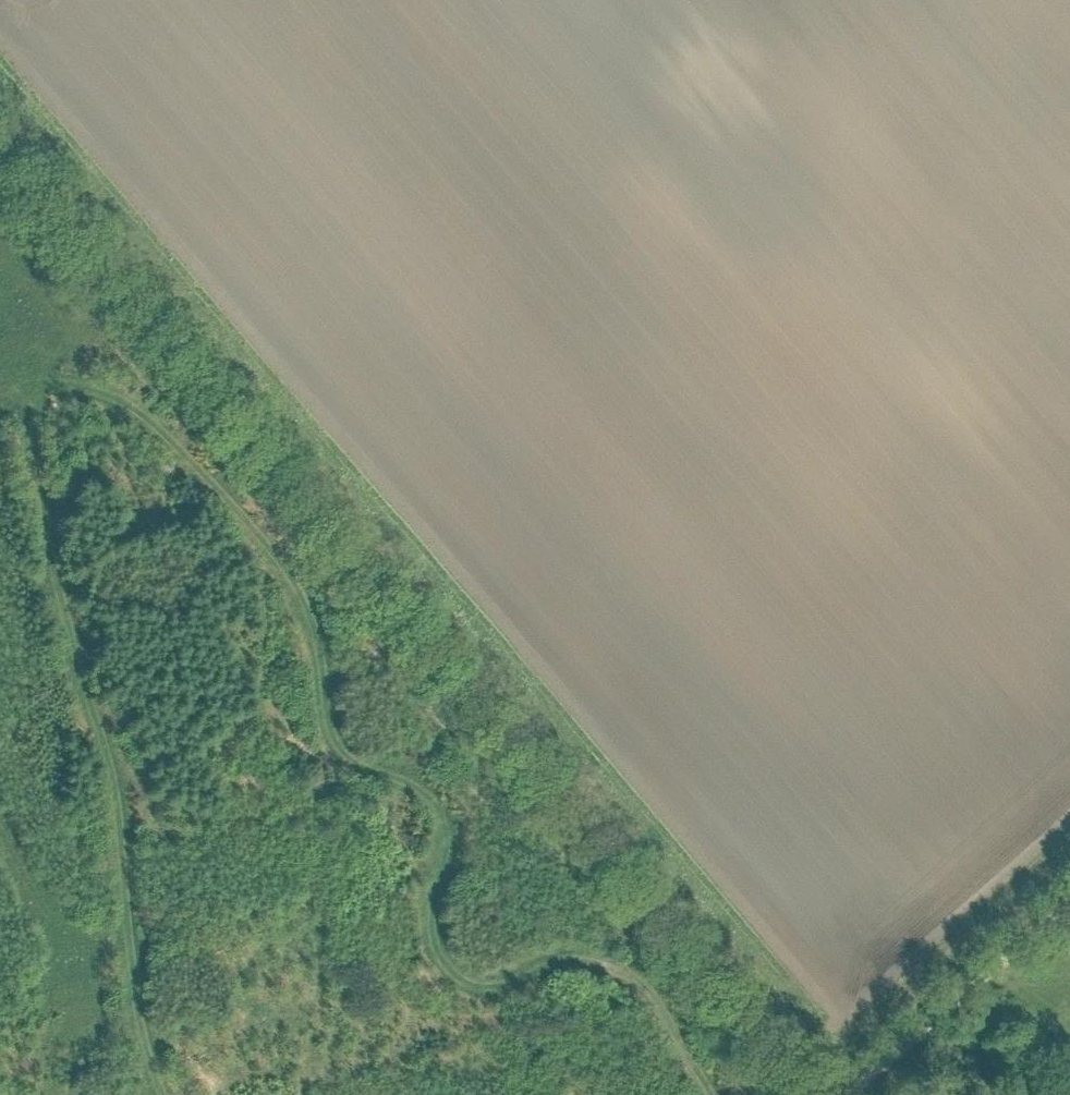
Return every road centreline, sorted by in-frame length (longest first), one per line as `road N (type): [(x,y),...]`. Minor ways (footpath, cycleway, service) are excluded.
road 1 (track): [(161,1094),(131,964),(119,800),(44,519),(36,457),(47,380),(98,391),(150,420),(293,580),(340,747),(375,773),(425,787),(439,806),(444,851),(431,938),(450,973),(464,984),(499,988),(568,958),(617,963),(655,1000),(713,1094)]
road 2 (track): [(1069,902),(850,1094)]

